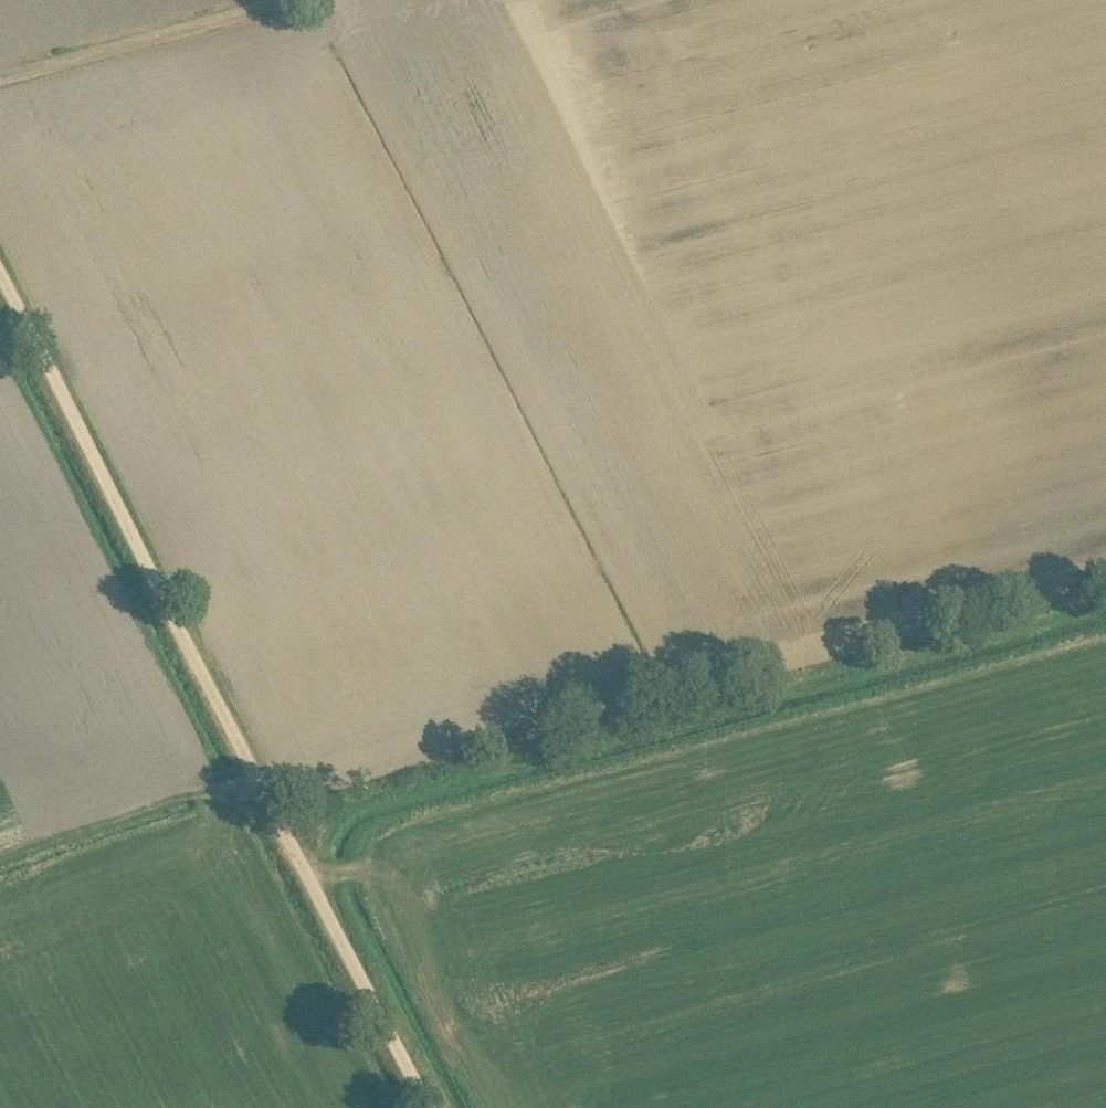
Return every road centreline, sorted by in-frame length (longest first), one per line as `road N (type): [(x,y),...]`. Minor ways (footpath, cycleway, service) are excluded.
road 1 (track): [(0,269),(427,1107)]

